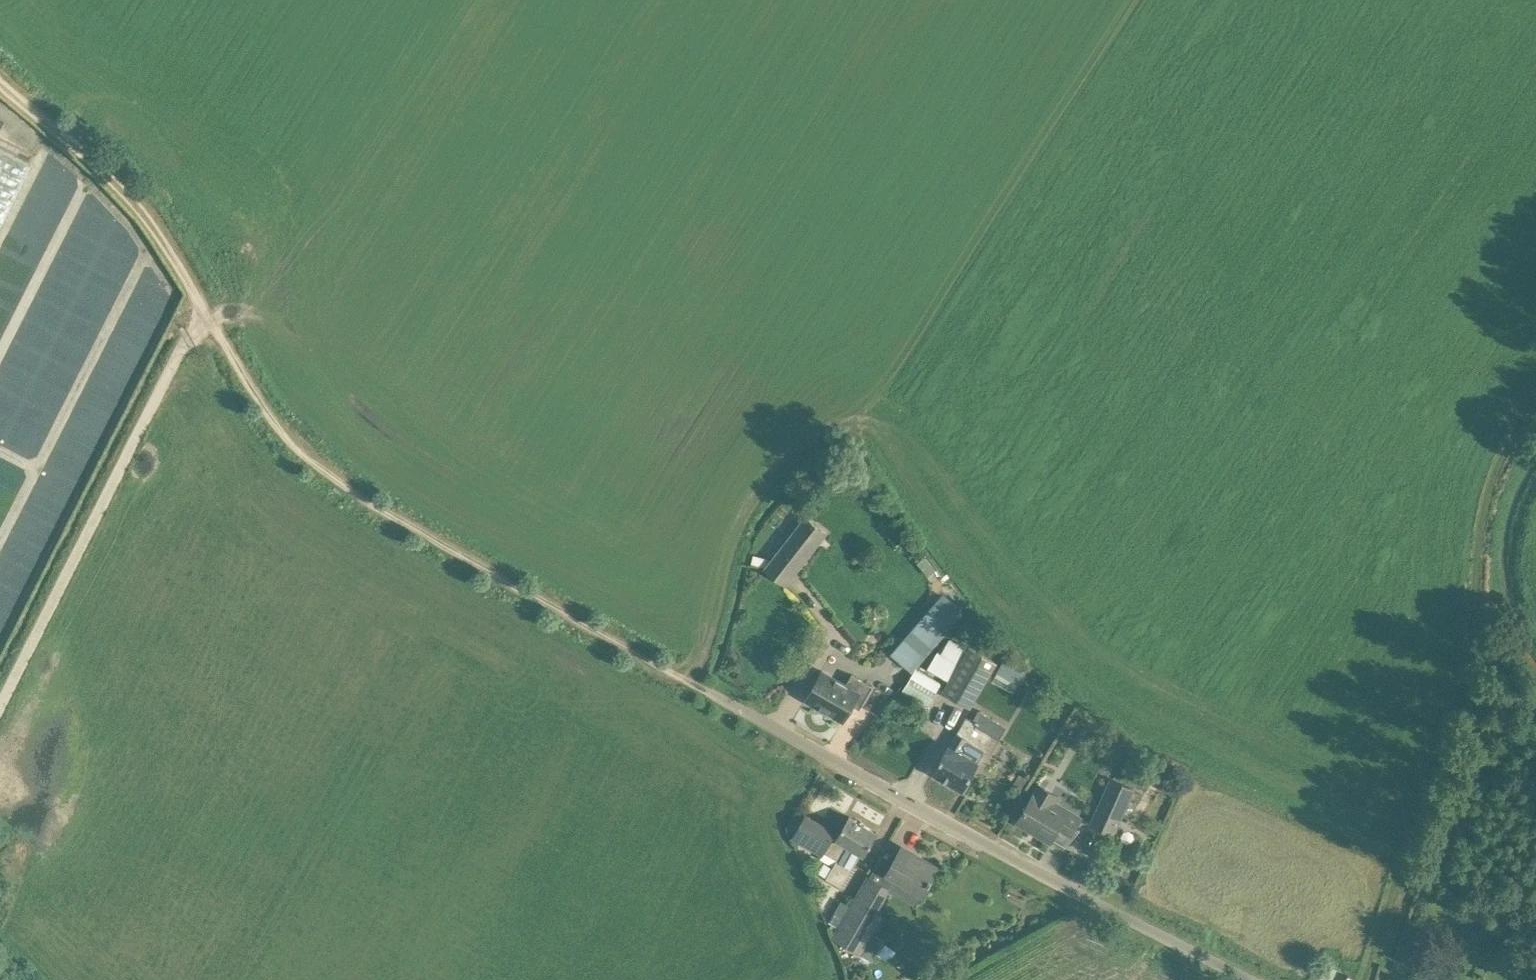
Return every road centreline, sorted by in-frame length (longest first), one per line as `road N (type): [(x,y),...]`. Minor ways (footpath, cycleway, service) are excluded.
road 1 (track): [(0,80),(86,146),(173,242),(265,412),(305,453),(375,503),(701,686)]
road 2 (unclassified): [(1251,979),(701,686)]
road 3 (track): [(1366,979),(1470,680),(1482,535),(1495,480),(1535,405)]

